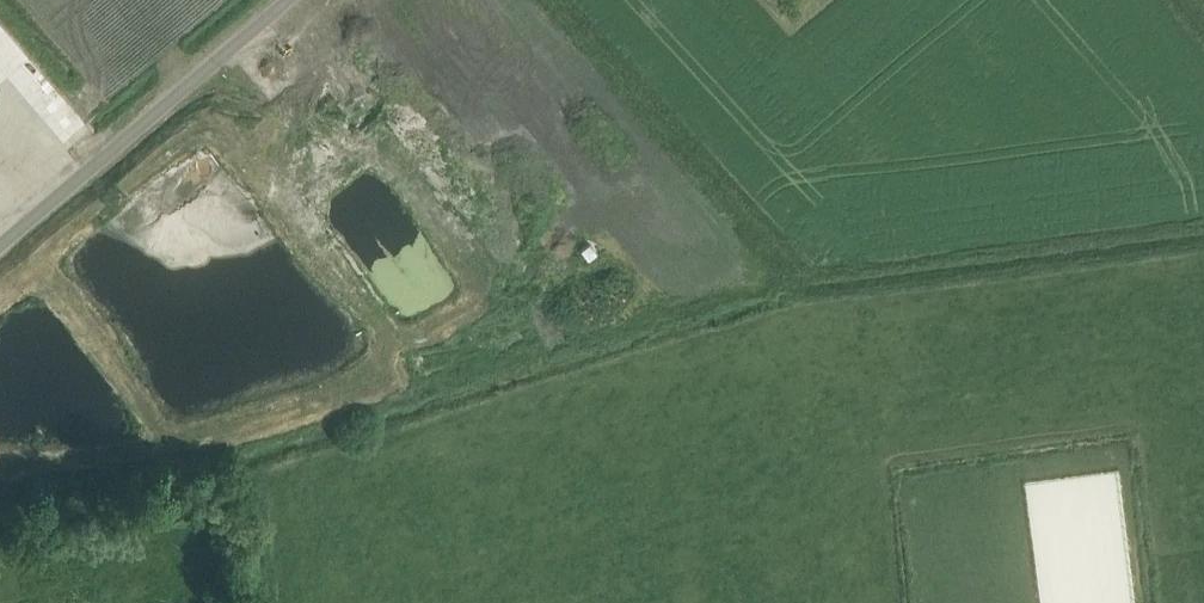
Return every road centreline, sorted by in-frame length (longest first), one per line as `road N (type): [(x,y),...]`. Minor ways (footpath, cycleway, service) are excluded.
road 1 (unclassified): [(0,238),(271,0)]

